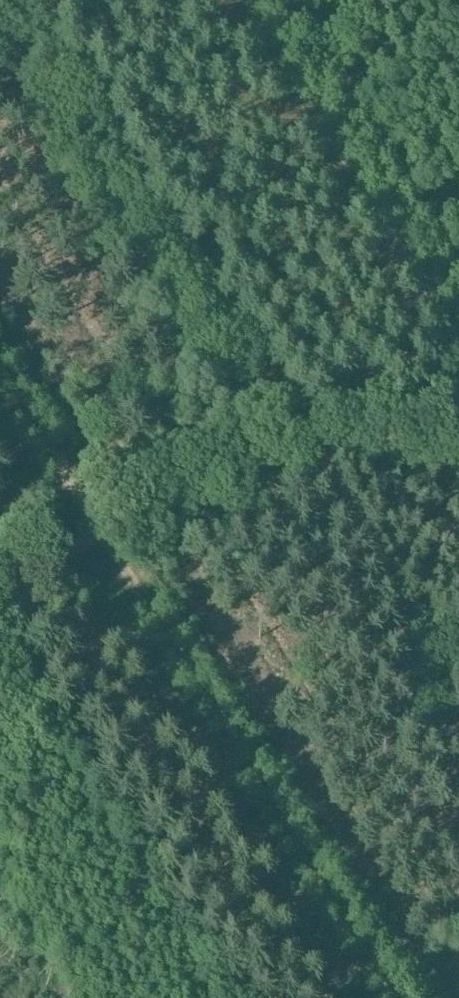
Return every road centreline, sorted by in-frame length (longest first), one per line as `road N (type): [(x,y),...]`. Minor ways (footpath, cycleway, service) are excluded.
road 1 (track): [(103,534),(331,423),(216,369),(0,25)]
road 2 (track): [(395,997),(103,534)]
road 3 (track): [(0,373),(103,534)]
road 4 (track): [(331,423),(380,431),(458,464)]

